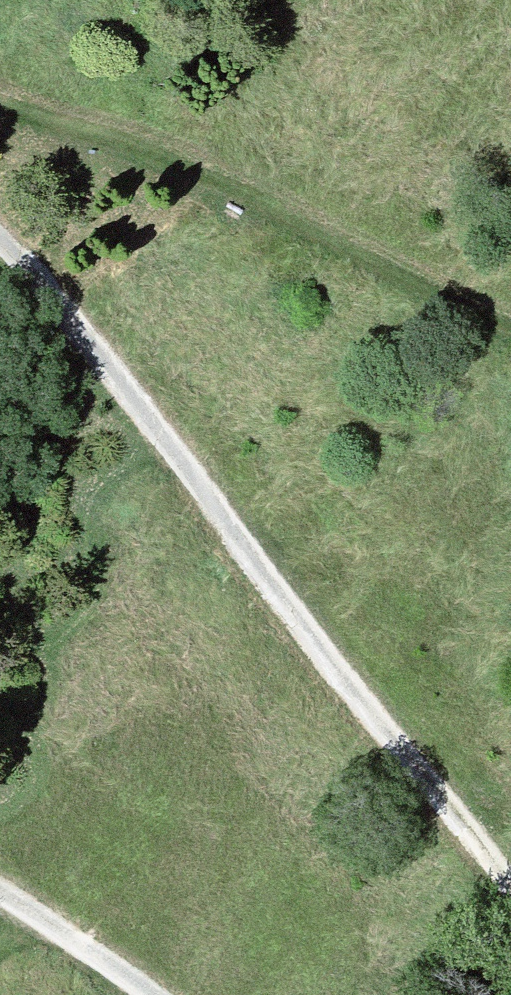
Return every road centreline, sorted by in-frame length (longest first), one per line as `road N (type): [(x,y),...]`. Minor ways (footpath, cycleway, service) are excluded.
road 1 (track): [(510,894),(0,233)]
road 2 (track): [(510,321),(125,132),(0,105)]
road 3 (track): [(0,885),(159,994)]

